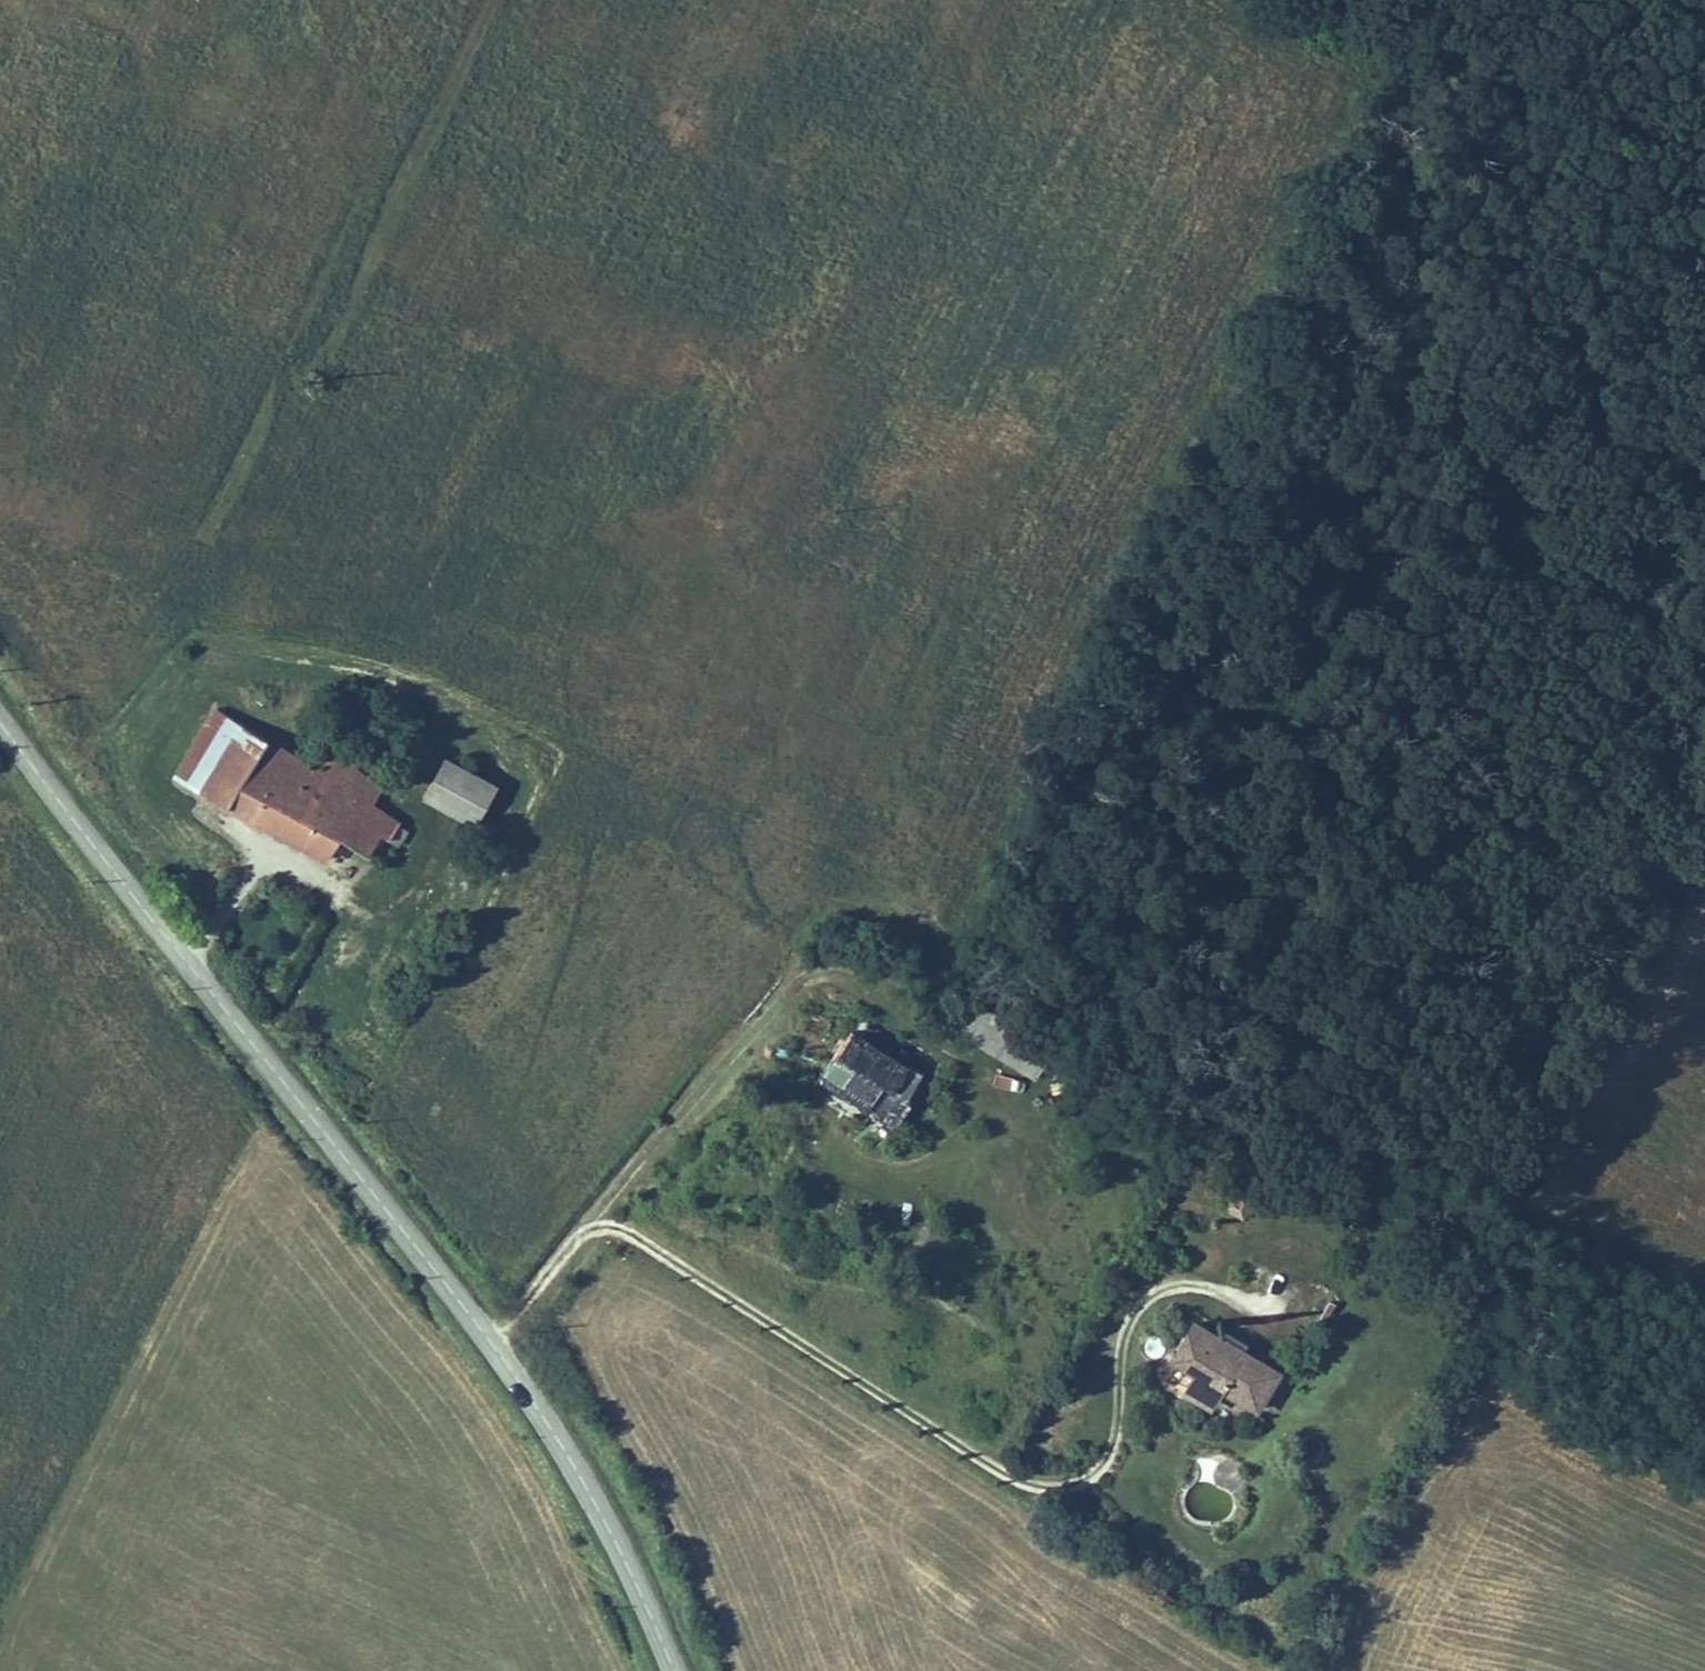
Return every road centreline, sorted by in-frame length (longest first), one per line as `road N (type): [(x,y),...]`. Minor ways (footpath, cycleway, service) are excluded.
road 1 (tertiary): [(676,1670),(601,1512),(485,1333),(0,725)]

